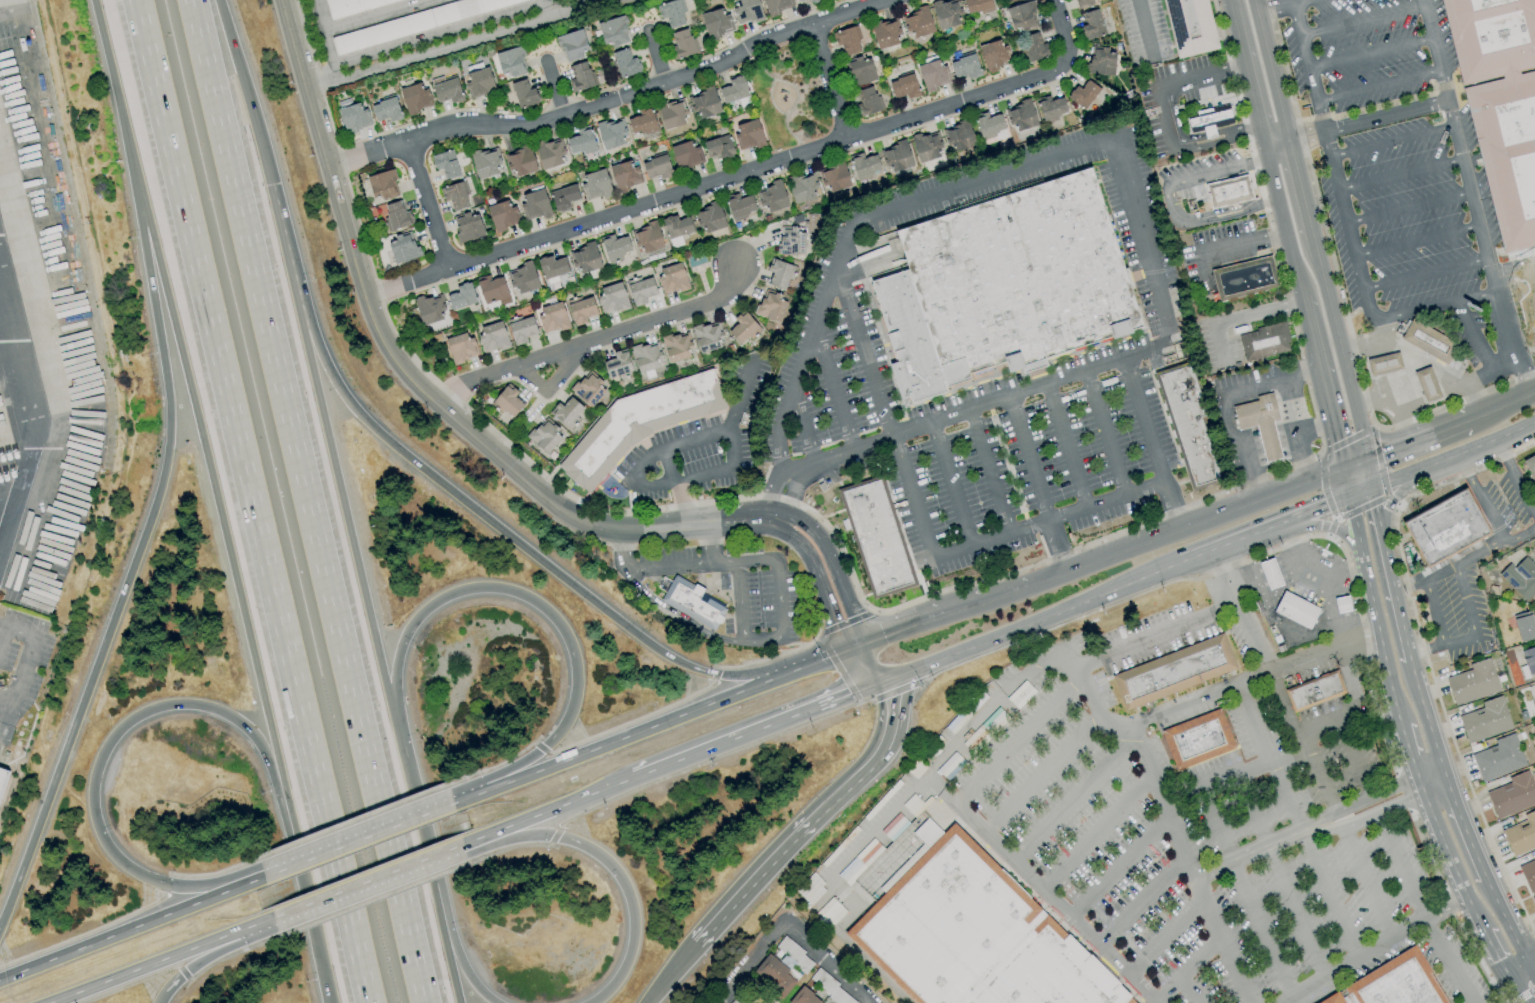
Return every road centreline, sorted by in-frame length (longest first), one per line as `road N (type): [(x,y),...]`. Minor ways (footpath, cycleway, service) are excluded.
road 1 (motorway): [(137,0),(371,1002)]
road 2 (motorway): [(425,1002),(194,0)]
road 3 (motorway): [(113,87),(325,971)]
road 4 (motorway): [(113,87),(162,365),(164,468),(0,921)]
road 5 (tertiary): [(284,0),(368,298),(400,362),(434,399),(557,506),(604,530),(780,522)]
road 6 (residential): [(1065,62),(1045,77),(368,298)]
road 7 (motorway): [(788,676),(752,681),(695,673),(641,642),(360,419),(298,310)]
road 8 (residential): [(328,165),(456,125),(514,132),(563,120),(738,65),(815,26),(893,0)]
road 9 (motorway): [(262,879),(181,889),(118,864),(99,839),(90,807),(100,757),(119,731),(152,711),(186,706),(236,724),(261,750),(298,857)]
road 10 (motorway): [(394,711),(400,647),(416,619),(442,599),(478,590),(517,595),(561,631),(575,682),(566,722),(526,763),(452,807)]
road 11 (motorway): [(394,711),(298,310)]
road 12 (motorway): [(652,998),(749,884),(877,760),(888,738),(885,684)]
road 13 (trunk): [(788,676),(452,807)]
road 14 (residential): [(434,399),(709,305),(727,289),(734,266)]
road 15 (secondary): [(1342,470),(1033,585)]
road 16 (motorway): [(461,847),(553,839),(606,865),(625,893),(631,944),(620,975),(592,1002)]
road 17 (residential): [(601,0),(308,90)]
road 18 (secondary): [(865,691),(1140,581)]
road 19 (trunk): [(597,791),(865,691)]
road 20 (trunk): [(262,879),(0,980)]
road 21 (residential): [(0,545),(32,449),(0,293)]
road 22 (trunk): [(58,1002),(272,920)]
road 23 (residential): [(723,1002),(791,919),(864,1002)]
road 24 (trunk): [(452,807),(262,879)]
road 25 (secondary): [(1366,461),(1318,264)]
road 26 (trunk): [(272,920),(461,847)]
road 27 (motorway): [(266,184),(216,0)]
road 28 (secondary): [(1371,488),(1534,419)]
road 29 (secondary): [(1411,660),(1371,488)]
road 30 (motorway): [(429,884),(394,711)]
road 31 (secondary): [(1304,299),(1342,470)]
road 32 (tertiary): [(870,645),(816,533),(780,522)]
road 33 (secondary): [(1365,568),(1400,725)]
road 34 (secondary): [(1421,786),(1483,932)]
road 35 (secondary): [(1290,145),(1253,0)]
road 36 (tertiary): [(780,522),(810,560),(849,653)]
road 37 (secondary): [(987,602),(849,653)]
road 38 (trunk): [(461,847),(597,791)]
road 39 (secondary): [(1228,0),(1263,142)]
road 40 (motorway): [(158,1002),(182,976),(272,920)]
road 41 (residential): [(405,142),(448,271)]
road 42 (motorway): [(490,1002),(462,968),(429,884)]
road 43 (secondary): [(1263,142),(1295,270)]
road 44 (motorway): [(298,310),(266,184)]
road 45 (secondary): [(1318,264),(1290,145)]
road 46 (secondary): [(1445,777),(1411,660)]
road 47 (motorway): [(457,1002),(429,884)]

